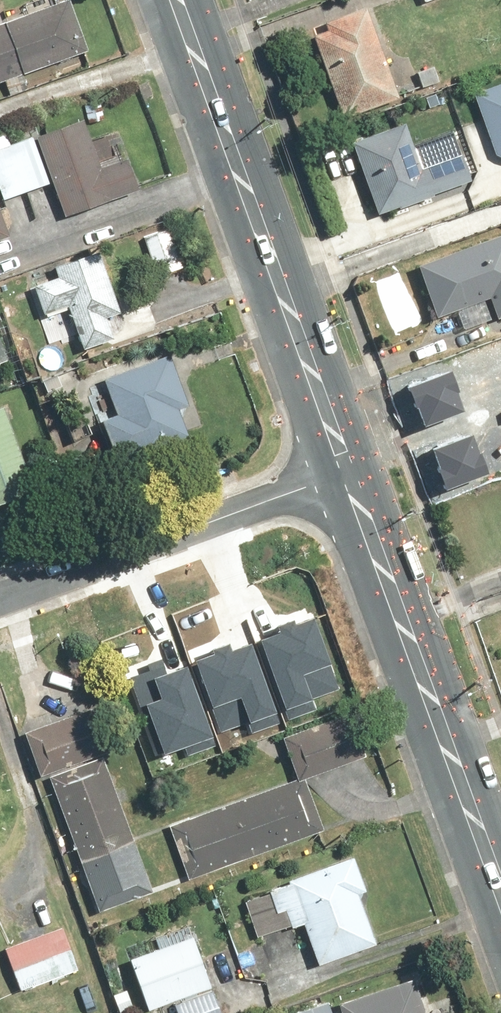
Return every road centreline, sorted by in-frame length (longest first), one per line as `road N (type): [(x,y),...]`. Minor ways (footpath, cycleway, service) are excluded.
road 1 (secondary): [(176,0),(347,473)]
road 2 (secondary): [(347,473),(492,859)]
road 3 (residential): [(0,603),(347,473)]

